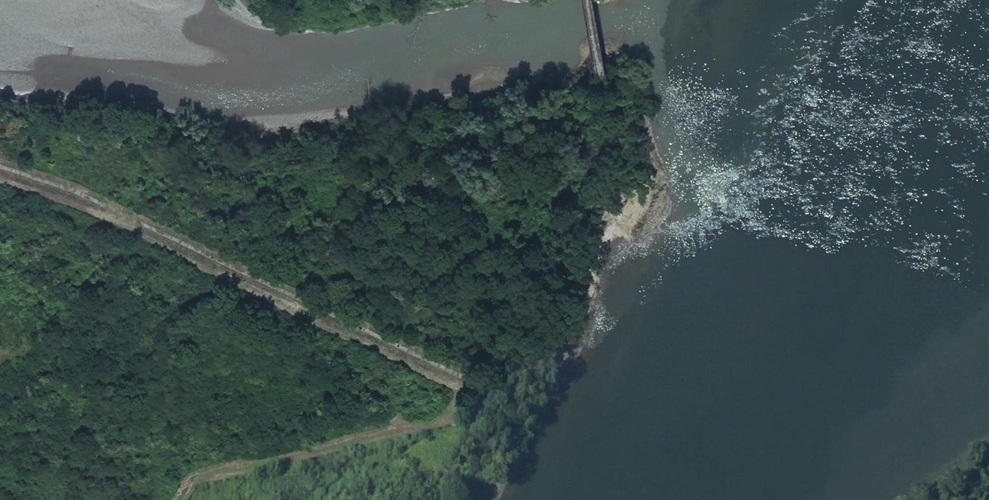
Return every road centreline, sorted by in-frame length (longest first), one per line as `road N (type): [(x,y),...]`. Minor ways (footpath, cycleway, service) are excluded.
road 1 (track): [(513,407),(527,306),(610,132),(605,56)]

